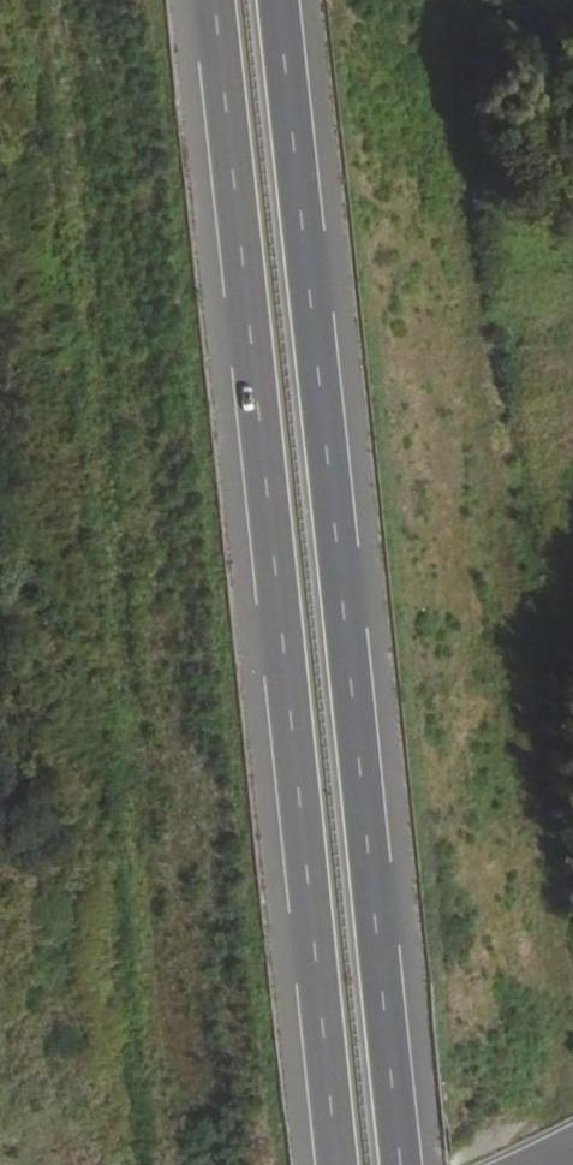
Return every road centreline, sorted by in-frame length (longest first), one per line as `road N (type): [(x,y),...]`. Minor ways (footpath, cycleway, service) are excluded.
road 1 (motorway): [(394,1164),(271,0)]
road 2 (motorway): [(202,0),(325,1164)]

